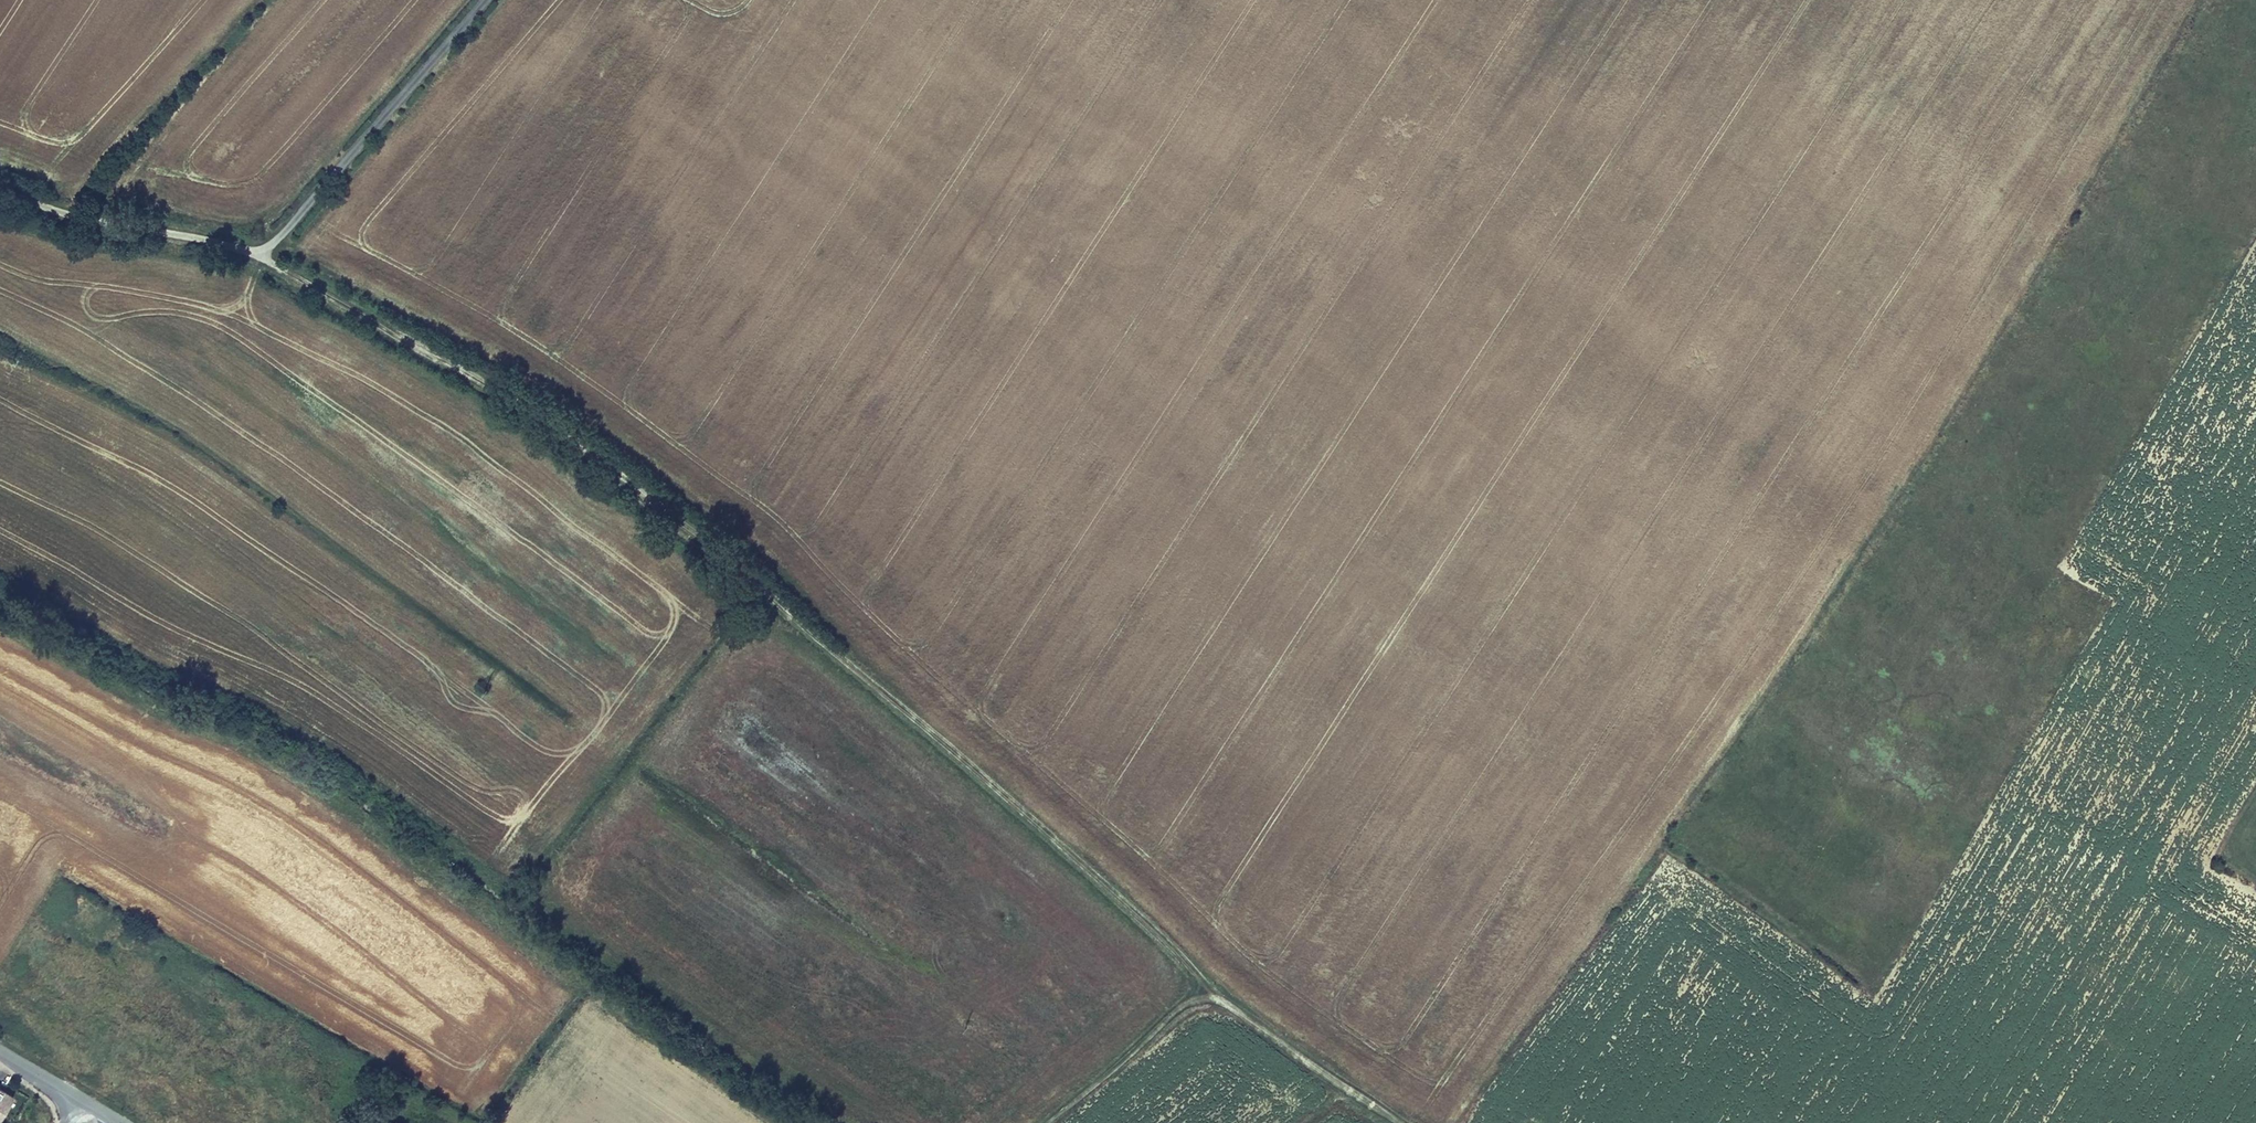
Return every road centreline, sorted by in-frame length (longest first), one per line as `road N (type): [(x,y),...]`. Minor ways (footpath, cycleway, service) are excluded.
road 1 (track): [(269,253),(500,385),(680,517),(1205,983)]
road 2 (unclassified): [(269,253),(69,216),(0,191)]
road 3 (track): [(1205,983),(1399,1122)]
road 4 (track): [(1205,983),(1043,1122)]

